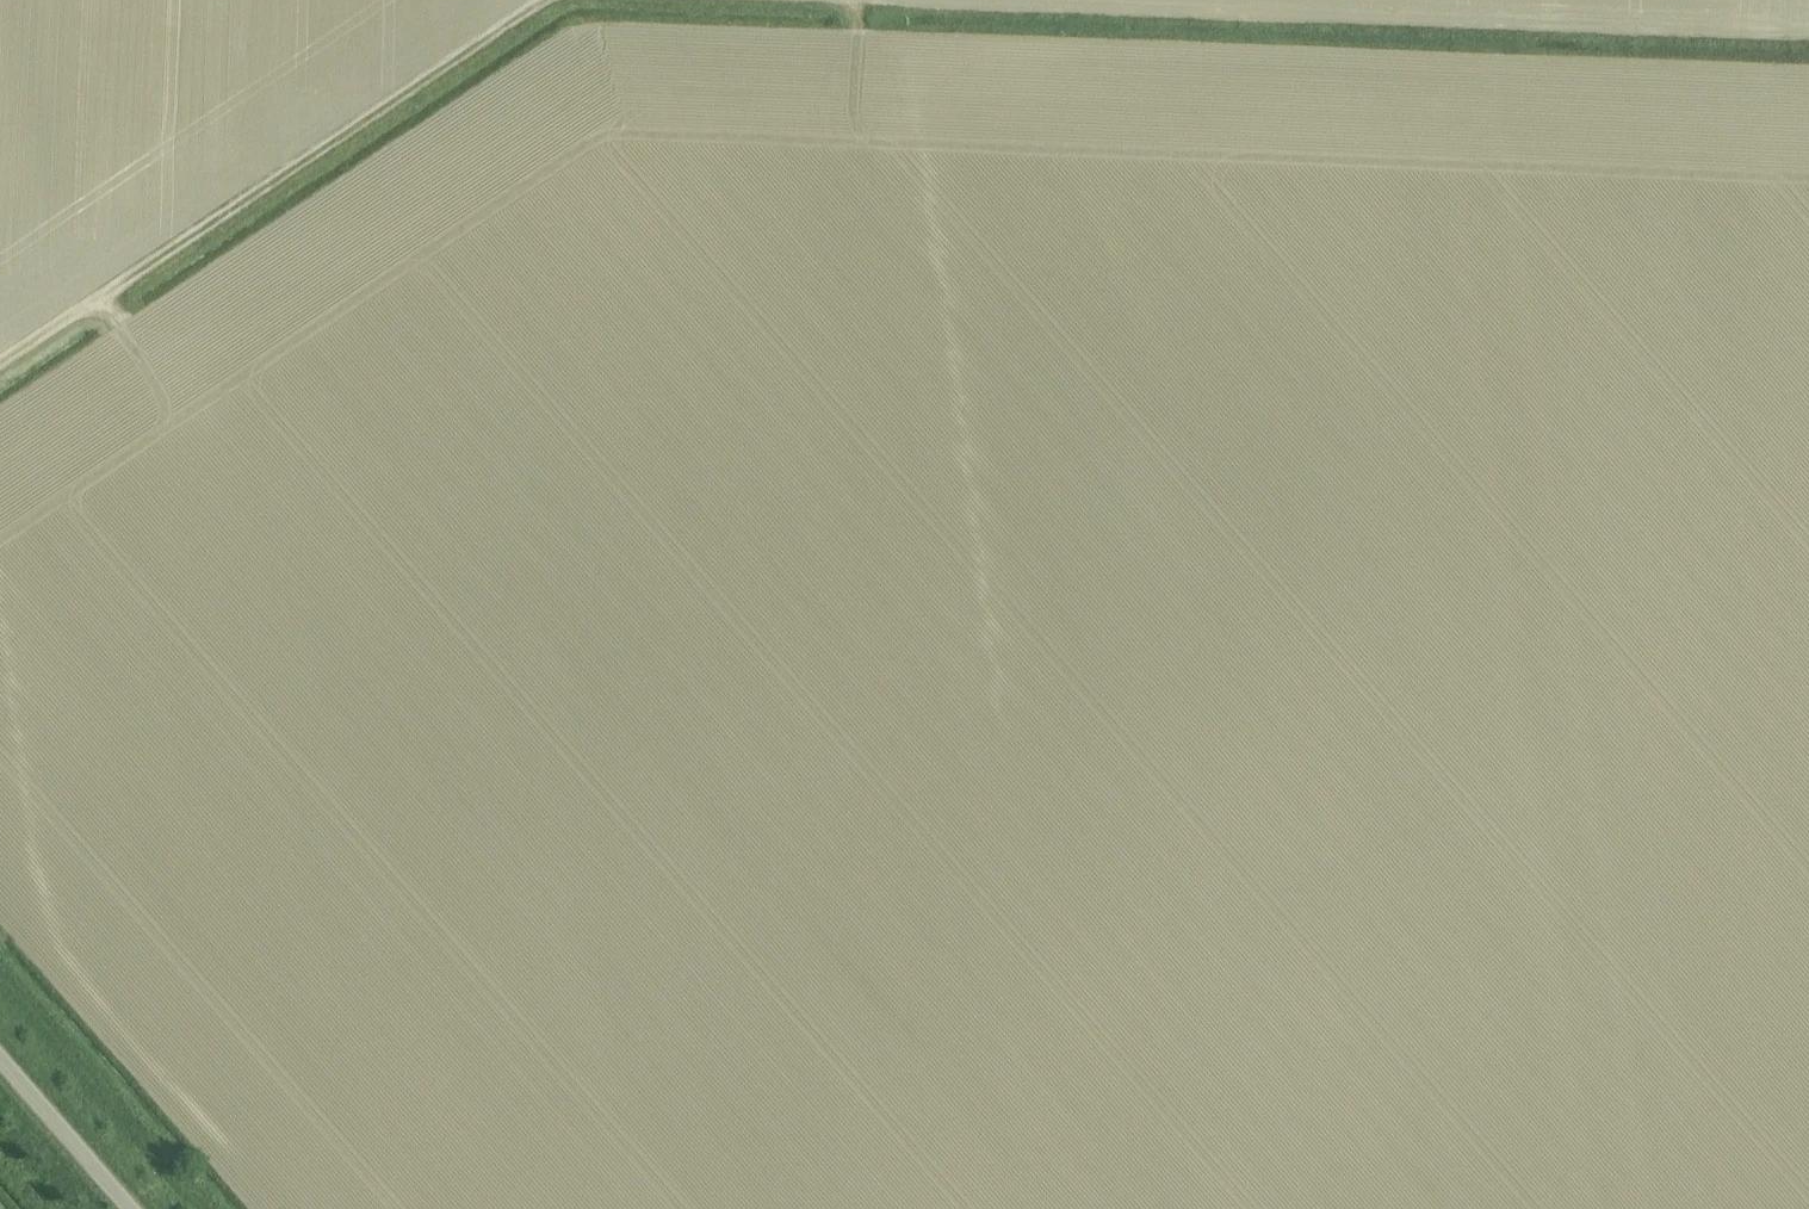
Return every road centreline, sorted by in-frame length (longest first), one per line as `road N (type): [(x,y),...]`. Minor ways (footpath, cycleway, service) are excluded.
road 1 (unclassified): [(131,1208),(0,1059)]

